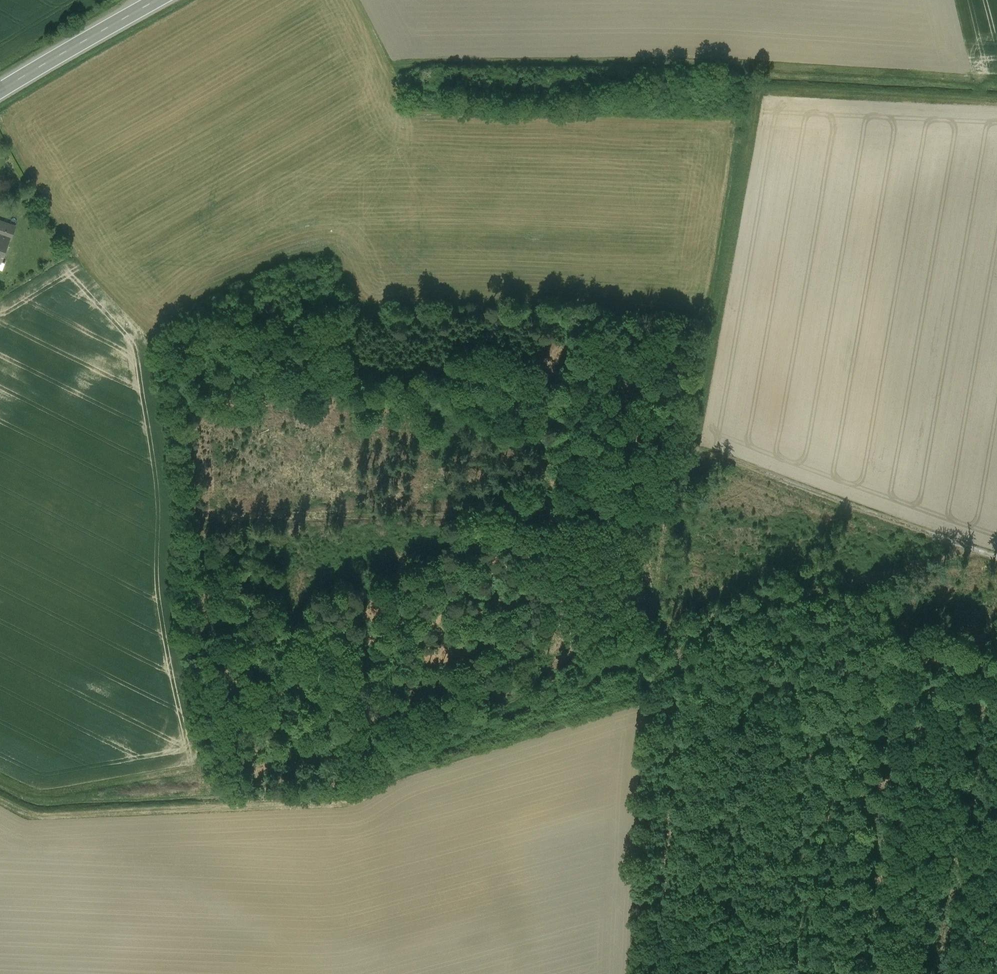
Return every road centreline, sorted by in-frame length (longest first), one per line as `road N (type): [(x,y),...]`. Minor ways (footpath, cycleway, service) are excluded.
road 1 (track): [(197,519),(681,510),(692,464),(707,455),(996,558)]
road 2 (secondary): [(0,91),(156,0)]

